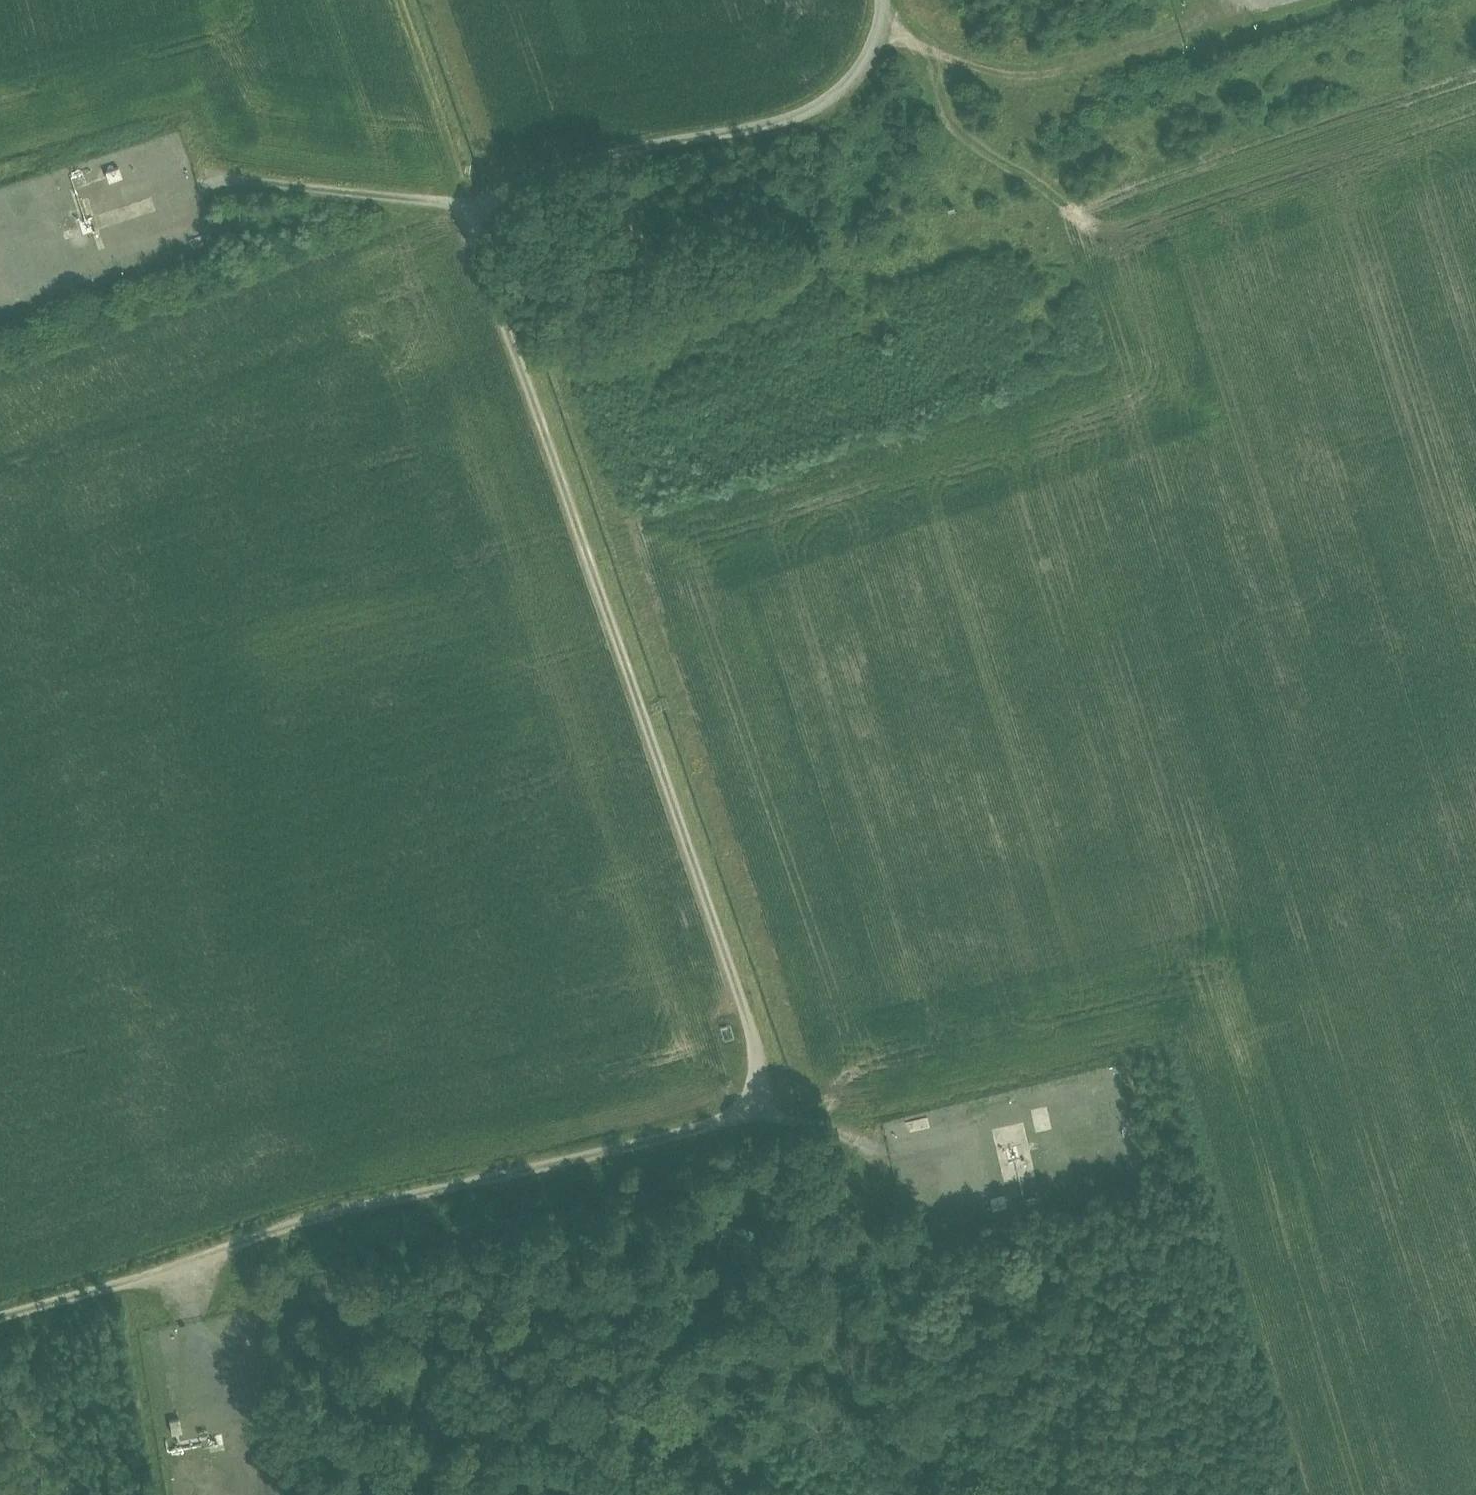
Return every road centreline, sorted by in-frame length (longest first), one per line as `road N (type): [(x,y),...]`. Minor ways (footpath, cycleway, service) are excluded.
road 1 (track): [(0,1316),(768,1109),(481,205),(815,123),(889,38),(882,0)]
road 2 (track): [(201,187),(481,205)]
road 3 (track): [(768,1109),(890,1151)]

